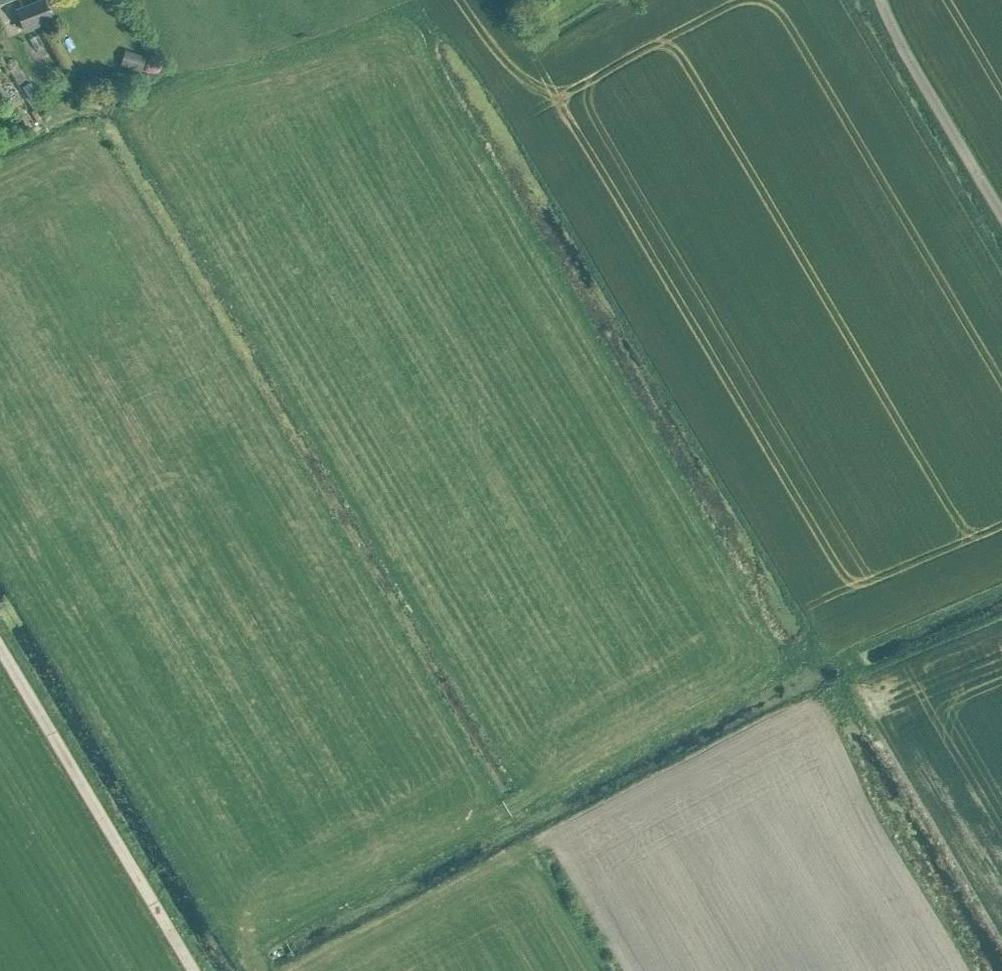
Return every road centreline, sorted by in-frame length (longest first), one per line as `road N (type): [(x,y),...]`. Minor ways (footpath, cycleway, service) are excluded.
road 1 (track): [(0,657),(190,970)]

